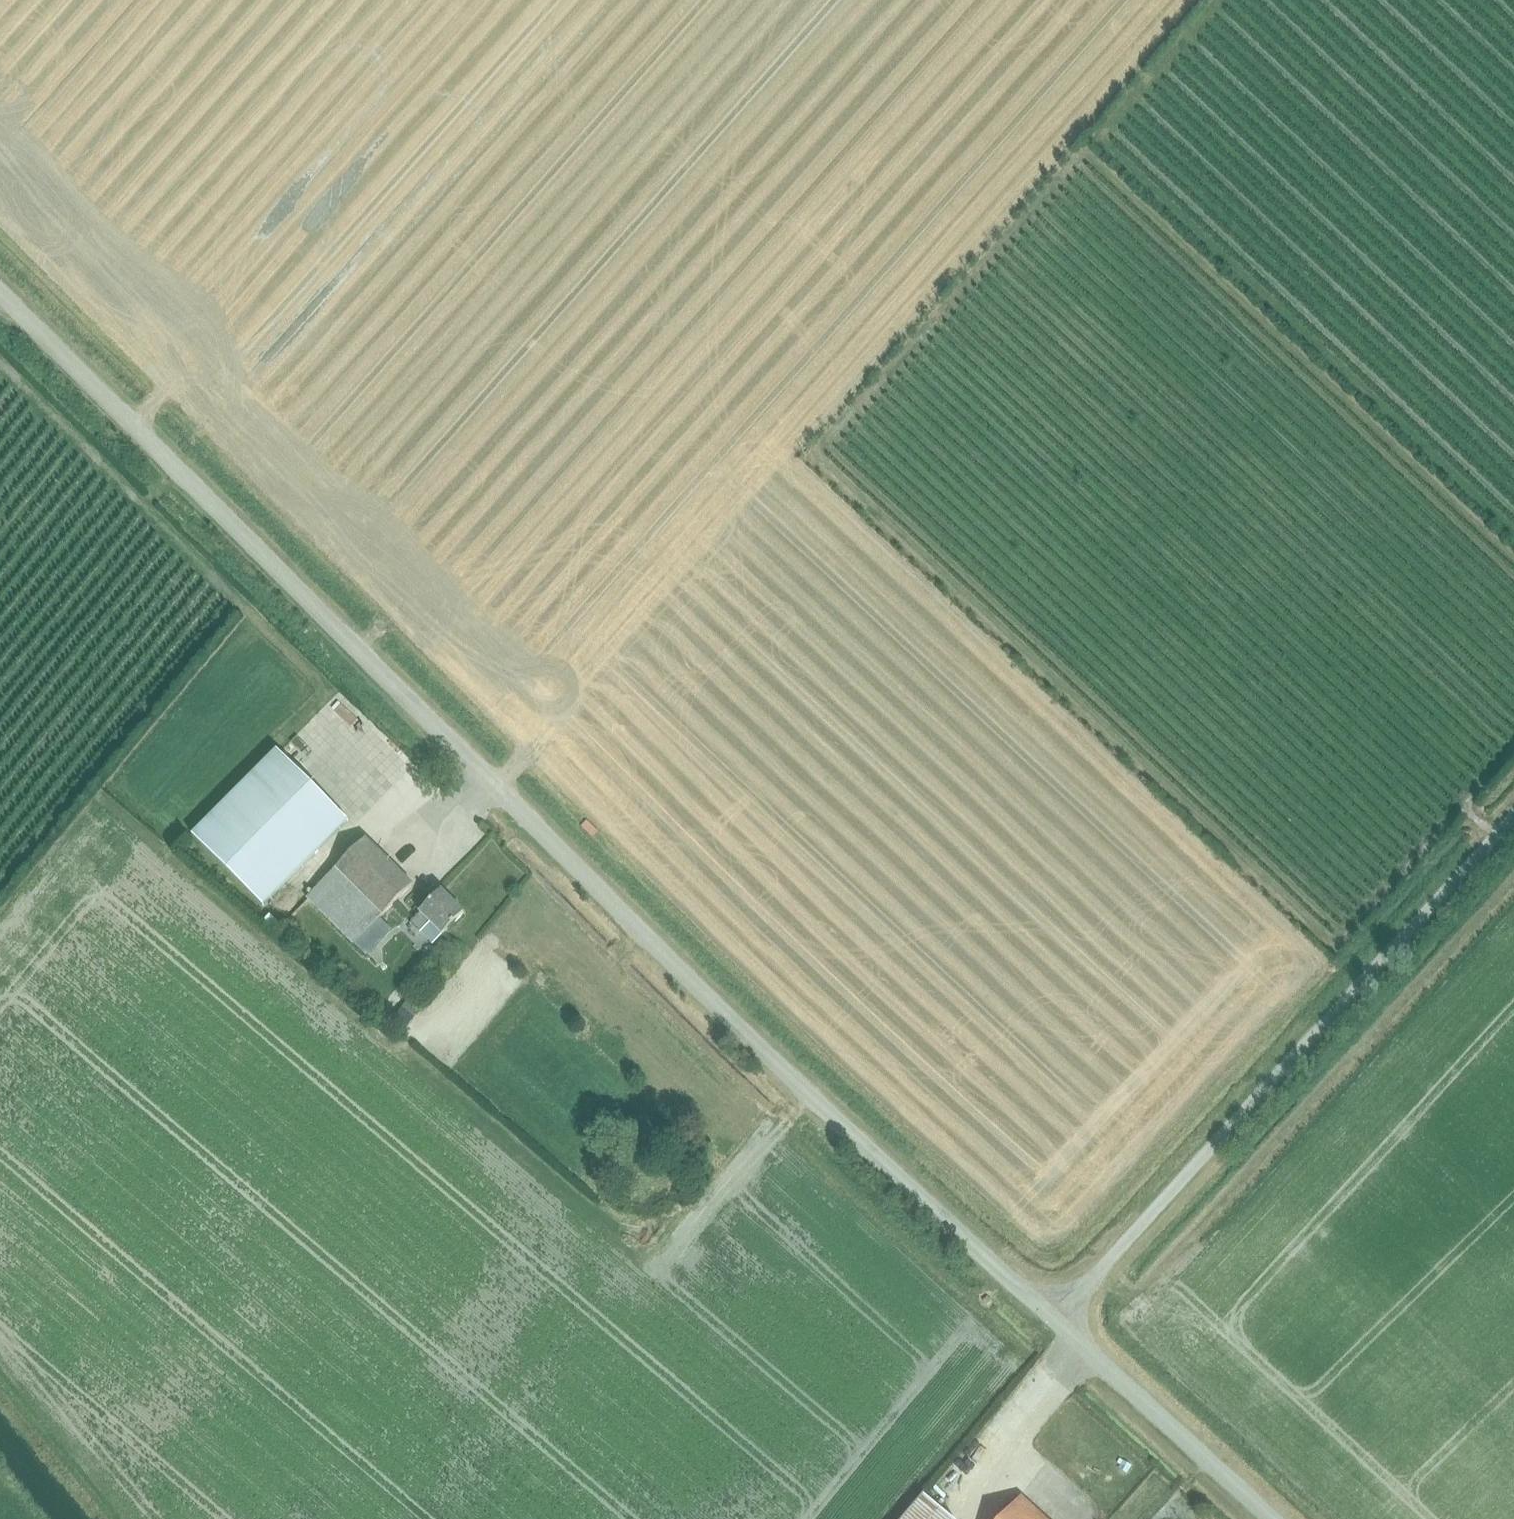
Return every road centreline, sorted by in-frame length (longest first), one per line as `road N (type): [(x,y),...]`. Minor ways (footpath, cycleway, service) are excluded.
road 1 (unclassified): [(1056,1320),(805,1091),(0,293)]
road 2 (unclassified): [(1056,1320),(1513,817)]
road 3 (unclassified): [(1273,1518),(1056,1320)]

